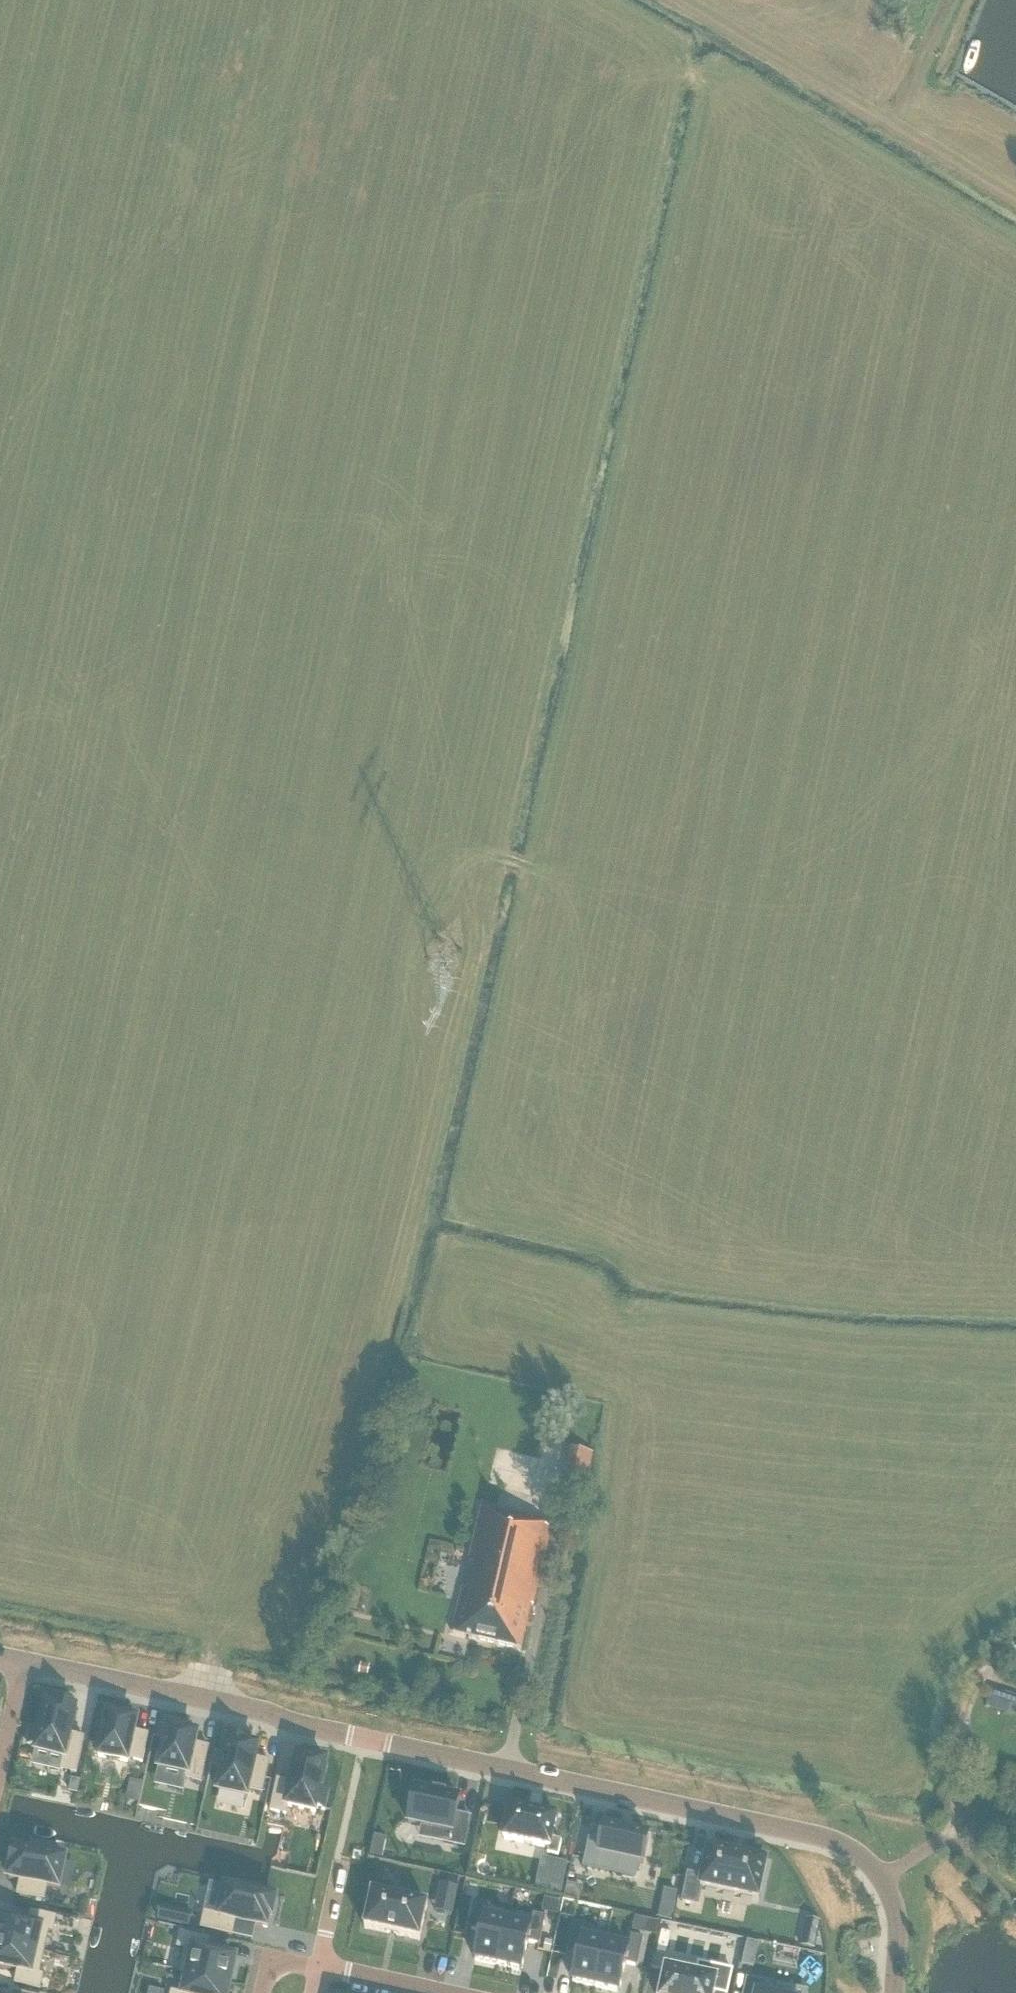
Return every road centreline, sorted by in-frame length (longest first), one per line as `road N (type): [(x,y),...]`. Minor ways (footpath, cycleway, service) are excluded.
road 1 (residential): [(882,1879),(852,1849),(815,1833),(23,1660)]
road 2 (track): [(1015,179),(686,0)]
road 3 (track): [(971,0),(939,80),(940,100),(1015,143)]
road 4 (residential): [(947,1841),(963,1712),(975,1676)]
road 5 (residential): [(444,1992),(319,1965)]

